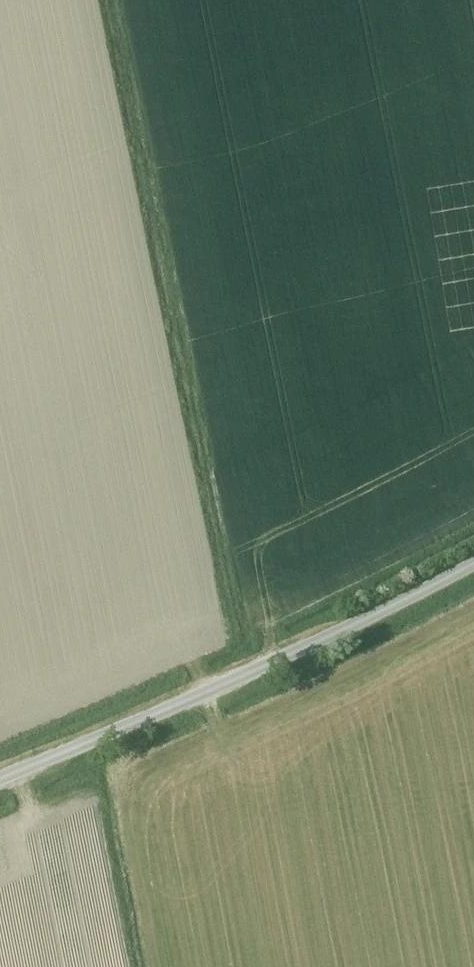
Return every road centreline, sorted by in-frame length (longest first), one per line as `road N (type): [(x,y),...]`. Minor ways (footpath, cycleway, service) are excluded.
road 1 (unclassified): [(0,780),(248,675),(473,564)]

